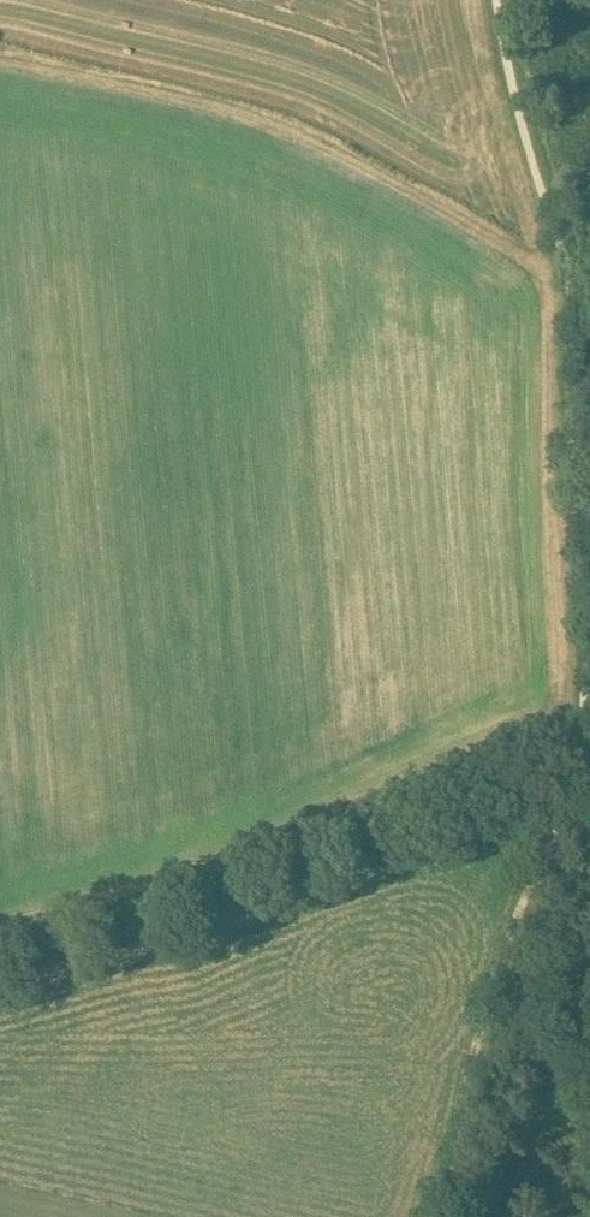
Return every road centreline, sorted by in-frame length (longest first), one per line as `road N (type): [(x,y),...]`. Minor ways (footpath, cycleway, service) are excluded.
road 1 (track): [(589,773),(556,802),(0,984)]
road 2 (track): [(0,52),(130,74),(281,124),(568,274)]

